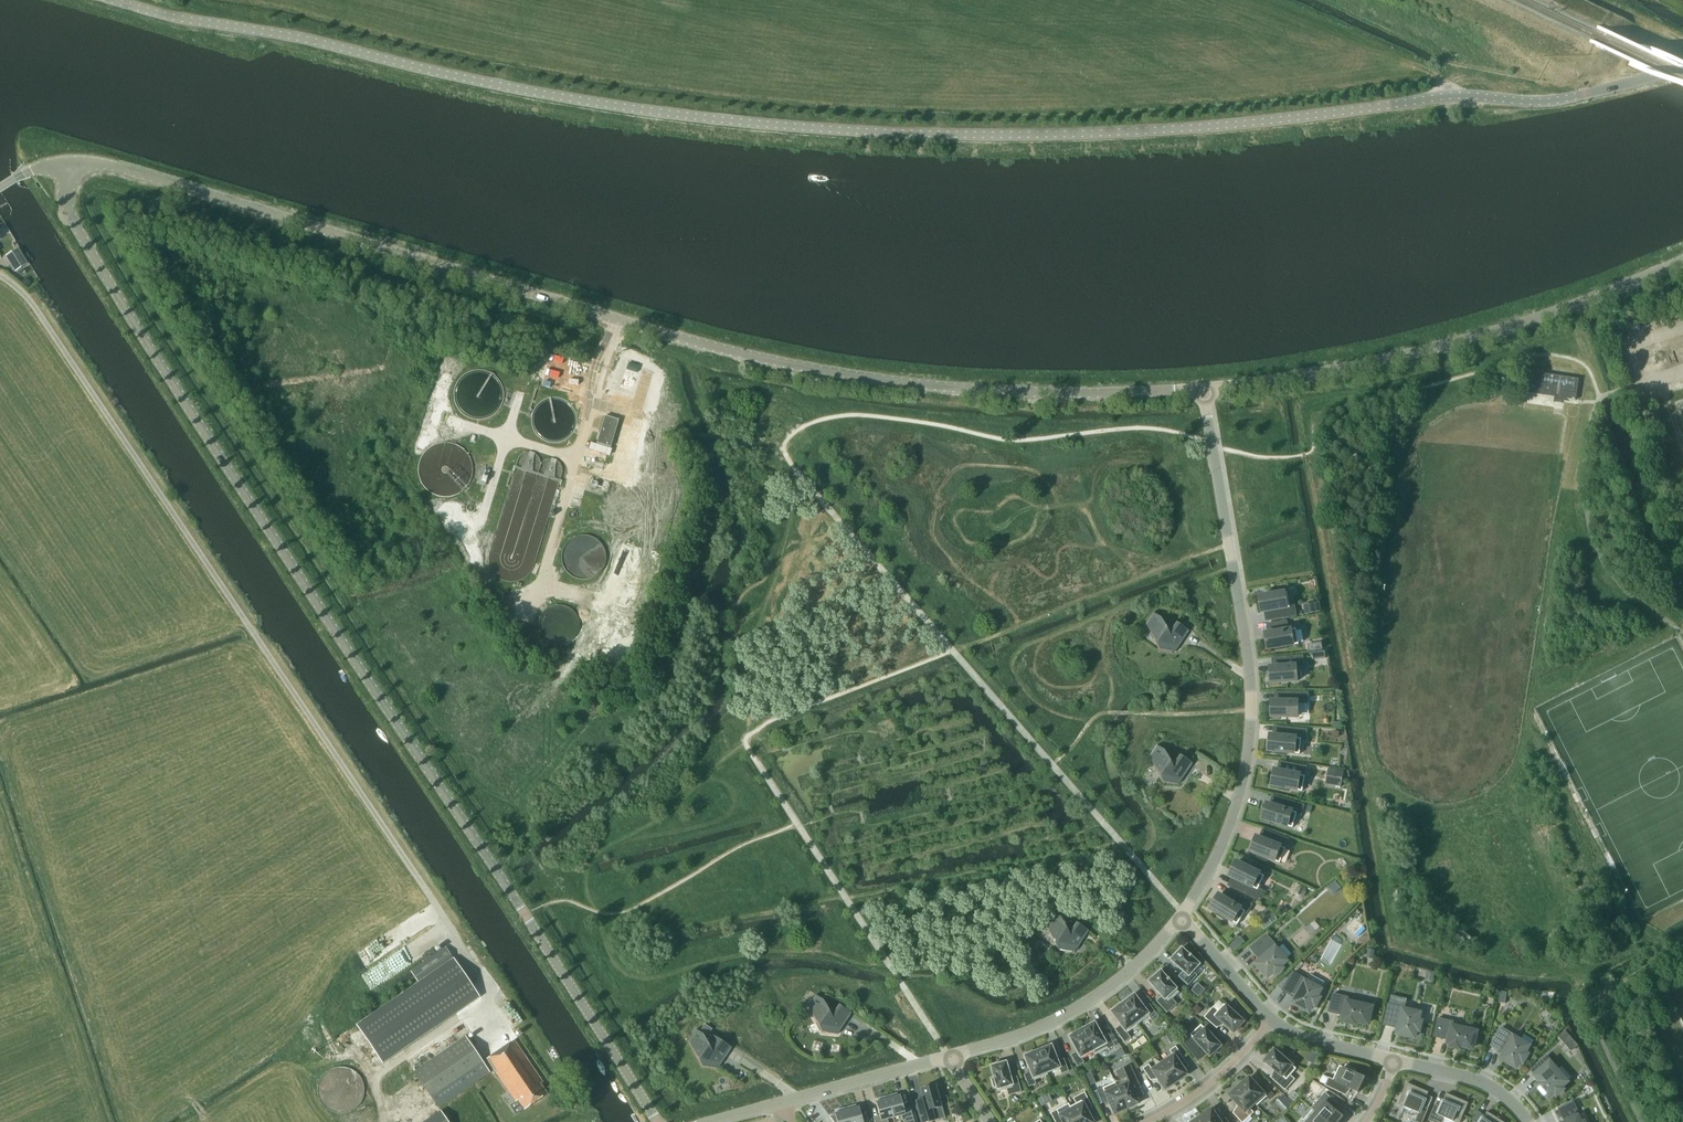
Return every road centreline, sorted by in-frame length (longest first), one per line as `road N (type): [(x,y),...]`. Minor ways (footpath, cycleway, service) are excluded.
road 1 (tertiary): [(1682,68),(1555,101),(1446,95),(1212,126),(869,131),(539,92),(120,0)]
road 2 (tertiary): [(1205,389),(998,391),(778,360),(618,320),(106,164),(67,162)]
road 3 (tertiary): [(660,1121),(70,216),(67,162)]
road 4 (residential): [(1184,915),(1220,850),(1250,734),(1248,648),(1205,389)]
road 5 (tertiary): [(1682,261),(1485,334),(1205,389)]
road 6 (residential): [(949,1057),(1090,1001),(1184,915)]
road 7 (residential): [(777,1105),(949,1057)]
road 8 (residential): [(1271,1020),(1211,1090),(1157,1121)]
road 9 (residential): [(1392,1060),(1485,1084),(1507,1097),(1524,1121)]
road 10 (residential): [(1184,915),(1271,1020)]
road 11 (residential): [(1271,1020),(1298,1037),(1392,1060)]

